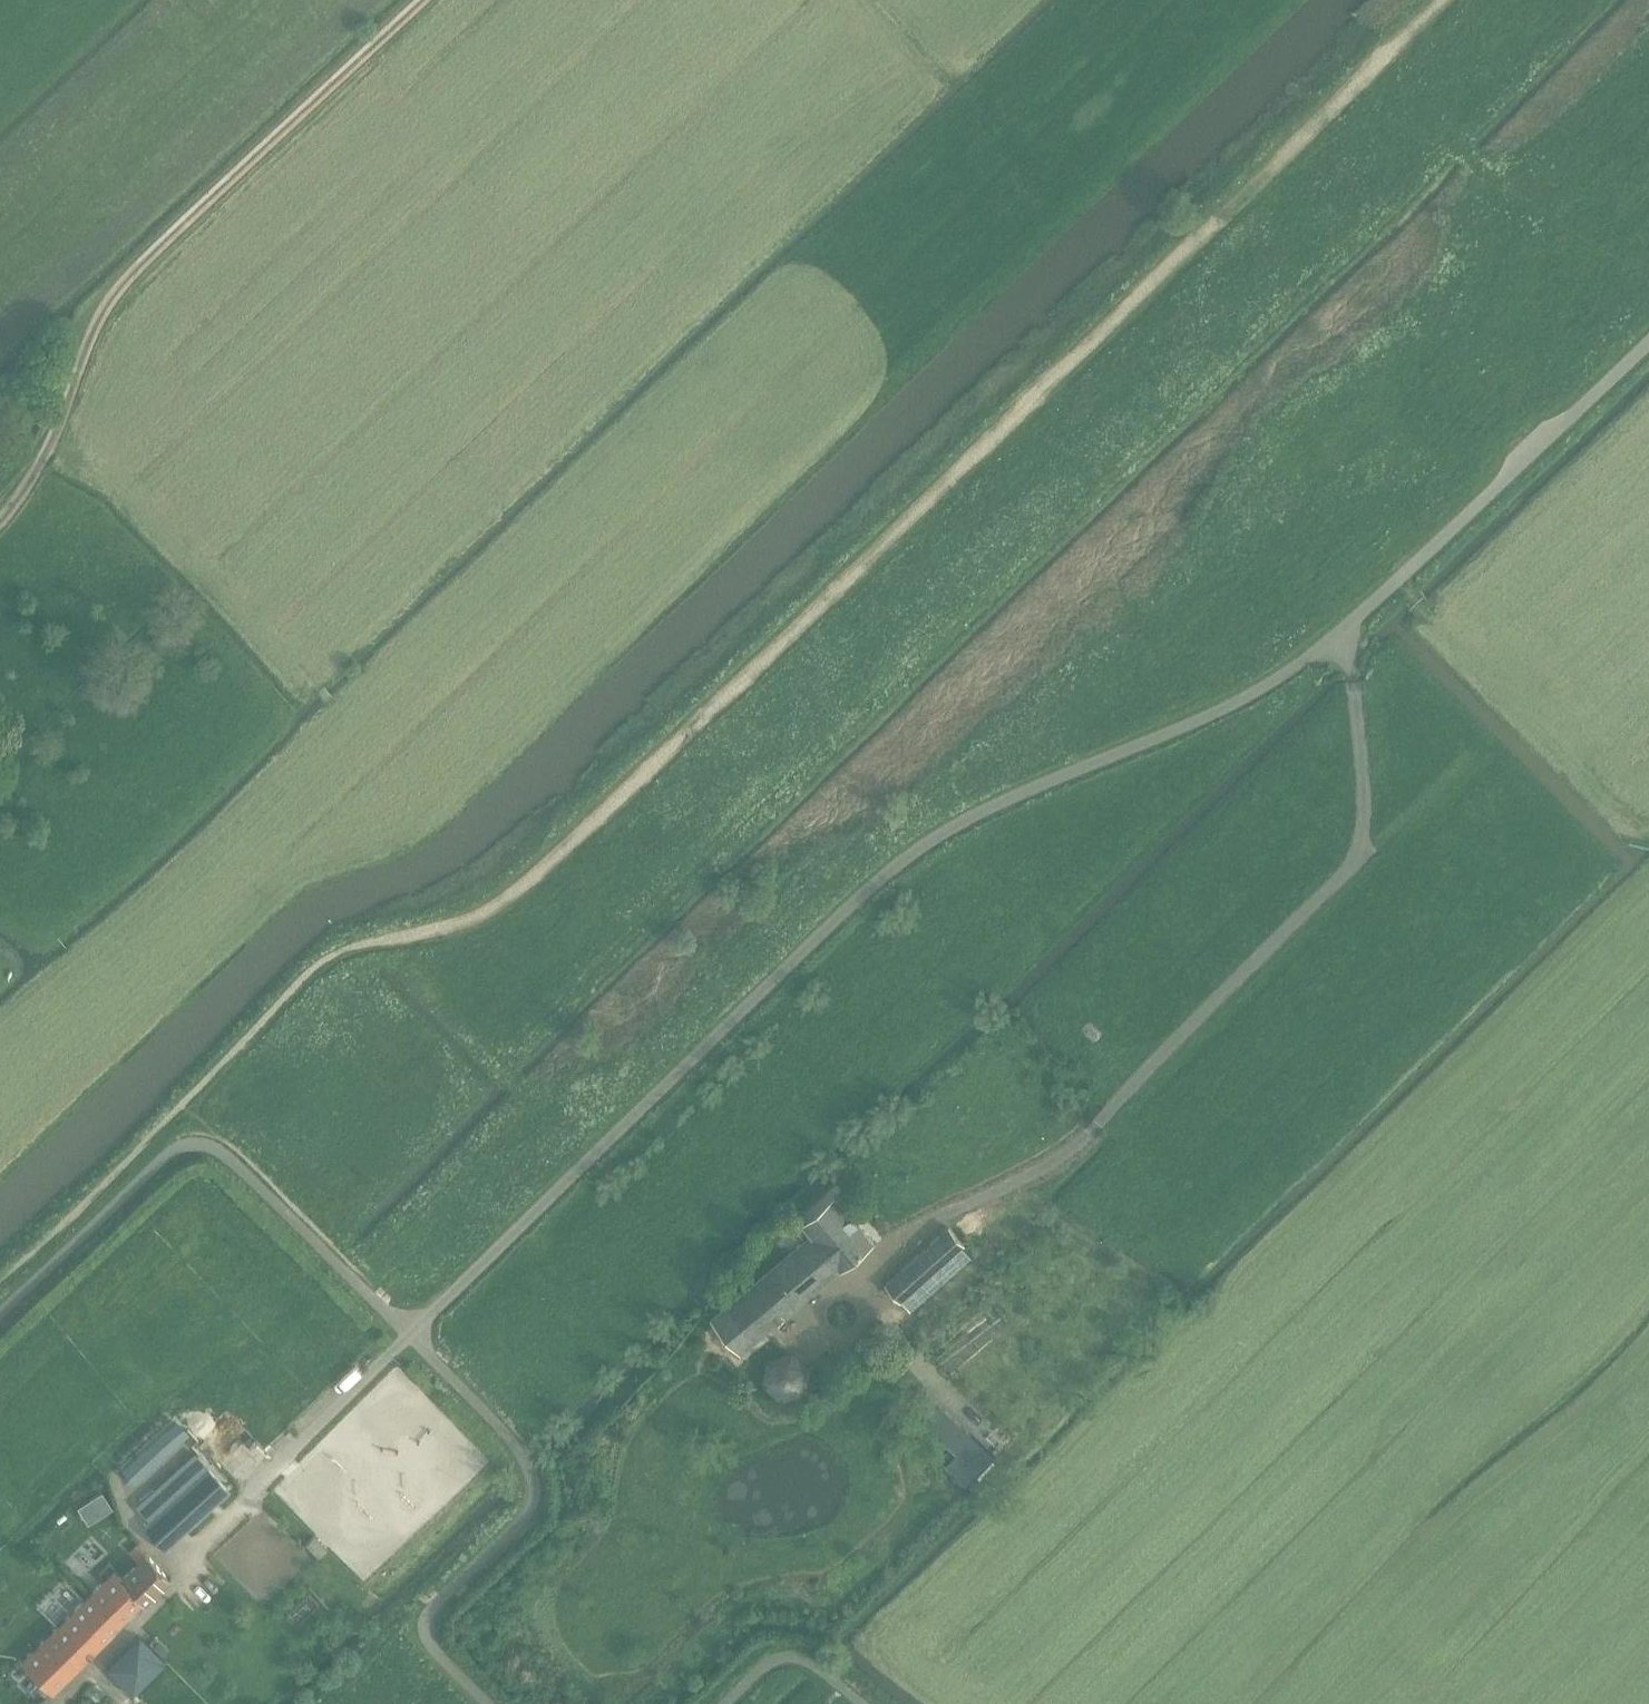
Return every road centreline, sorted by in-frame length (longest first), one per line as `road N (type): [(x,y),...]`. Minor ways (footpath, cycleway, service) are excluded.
road 1 (unclassified): [(411,1336),(870,884),(989,808),(1202,720),(1312,656),(1648,342)]

